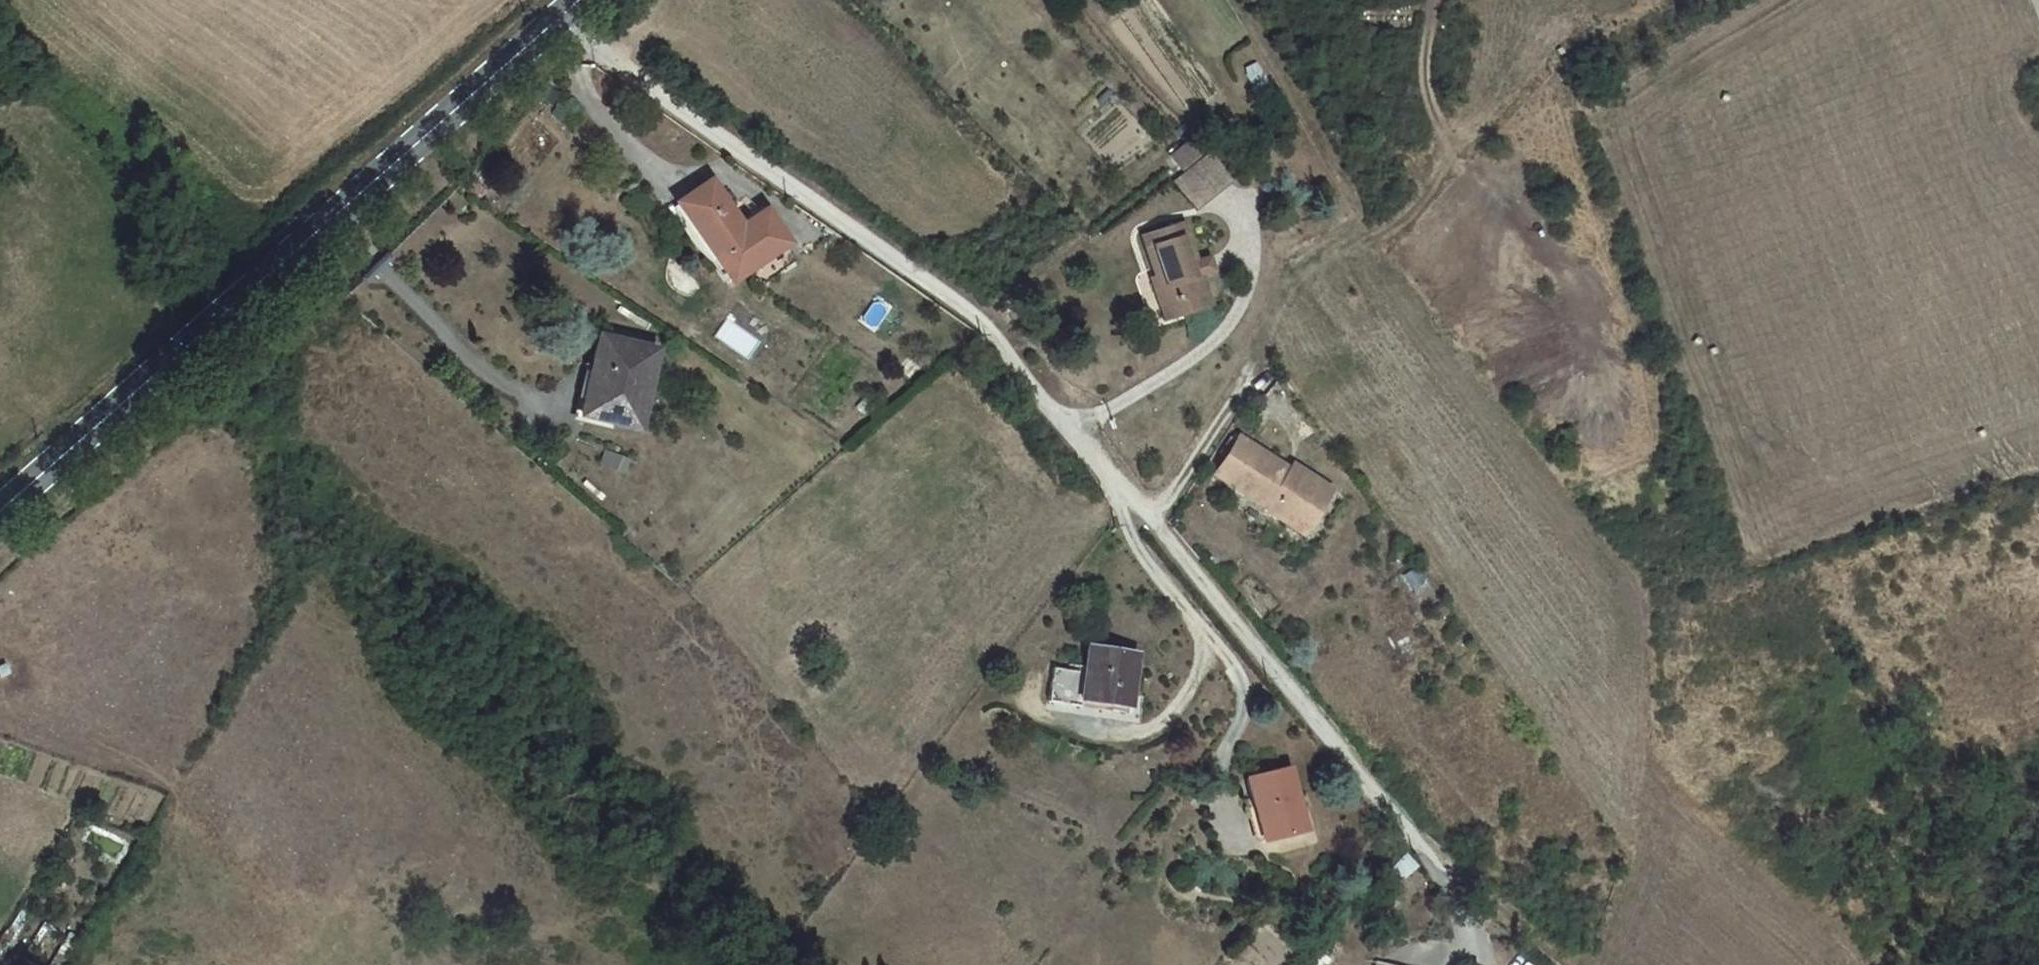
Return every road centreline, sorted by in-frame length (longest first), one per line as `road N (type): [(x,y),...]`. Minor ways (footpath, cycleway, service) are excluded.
road 1 (residential): [(554,23),(976,313),(1145,513)]
road 2 (secondary): [(554,23),(0,511)]
road 3 (track): [(1436,0),(1425,65),(1432,117),(1455,152)]

